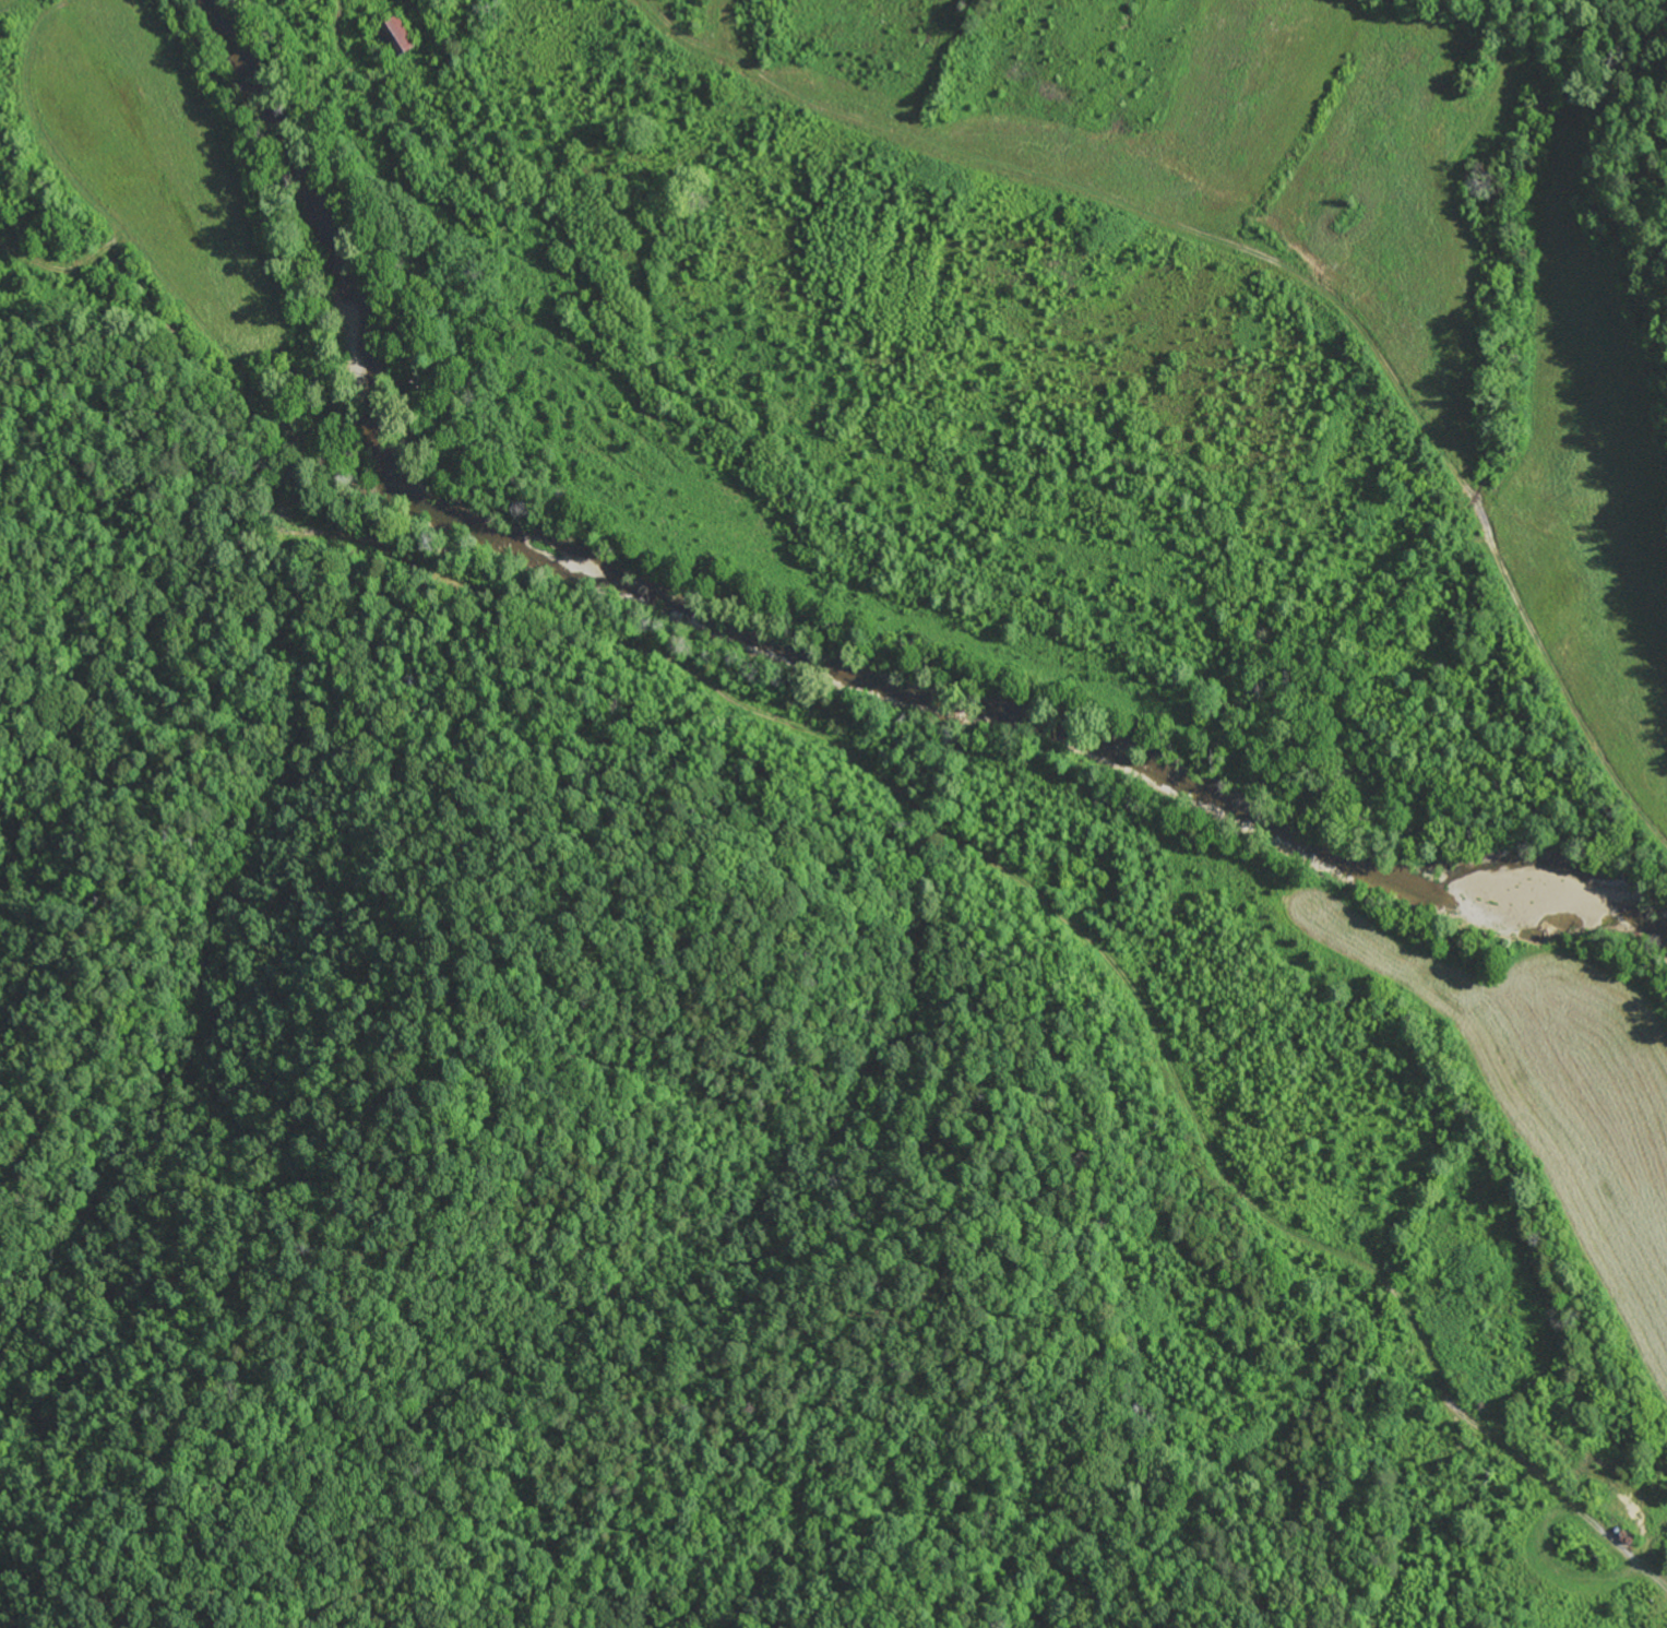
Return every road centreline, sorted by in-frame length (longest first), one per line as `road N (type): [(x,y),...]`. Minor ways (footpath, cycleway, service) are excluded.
road 1 (residential): [(1666,868),(1606,869),(1432,913),(762,681),(285,460),(157,426),(0,434)]
road 2 (residential): [(1504,525),(1315,311),(946,127),(467,24),(417,0)]
road 3 (residential): [(1666,796),(1592,716),(1562,618),(1504,525)]

